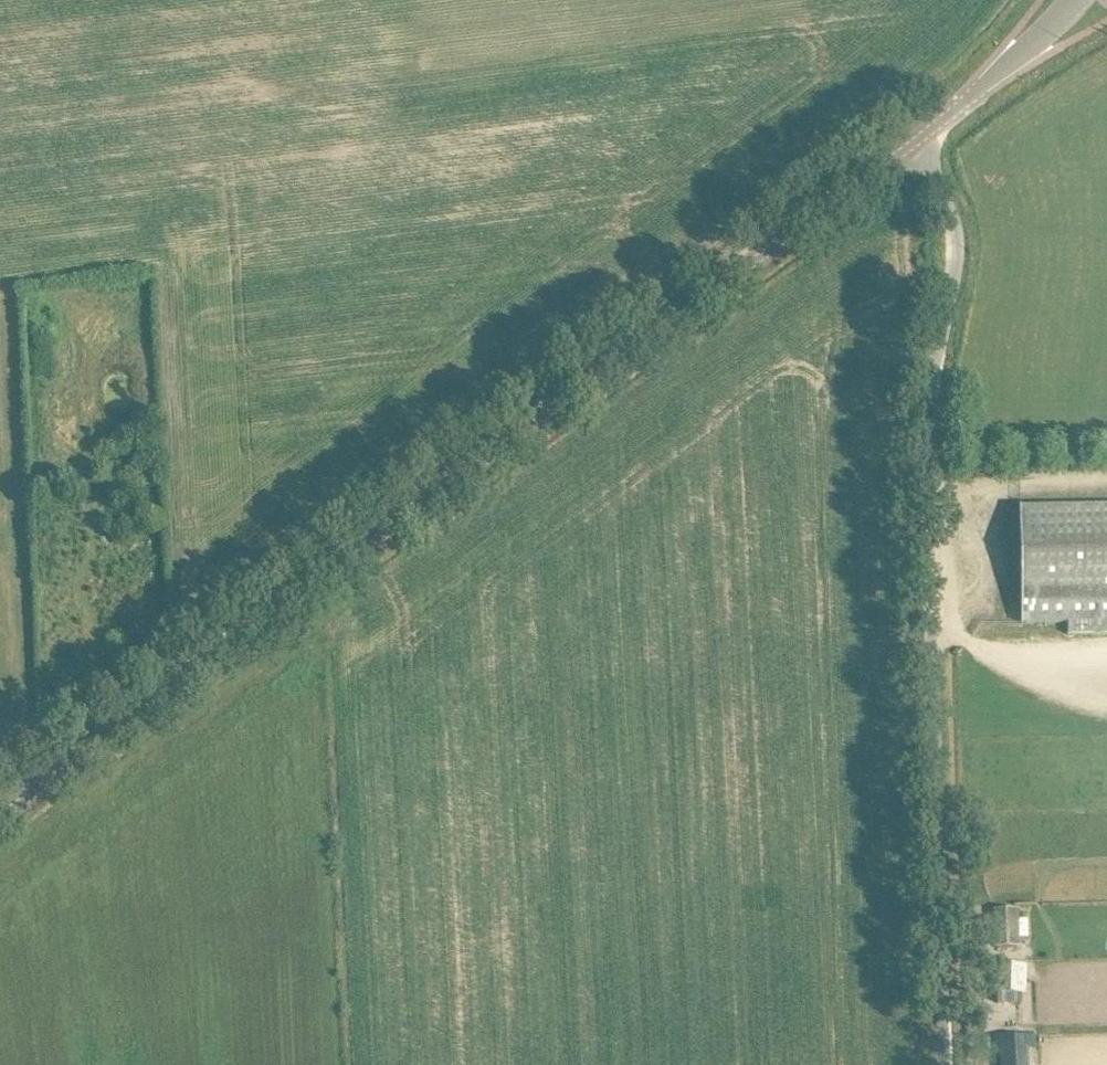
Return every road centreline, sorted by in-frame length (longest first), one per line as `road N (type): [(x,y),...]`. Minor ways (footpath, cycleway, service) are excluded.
road 1 (tertiary): [(0,821),(911,145)]
road 2 (unclassified): [(946,1064),(928,417),(959,240),(911,145)]
road 3 (tertiary): [(911,145),(1080,0)]

